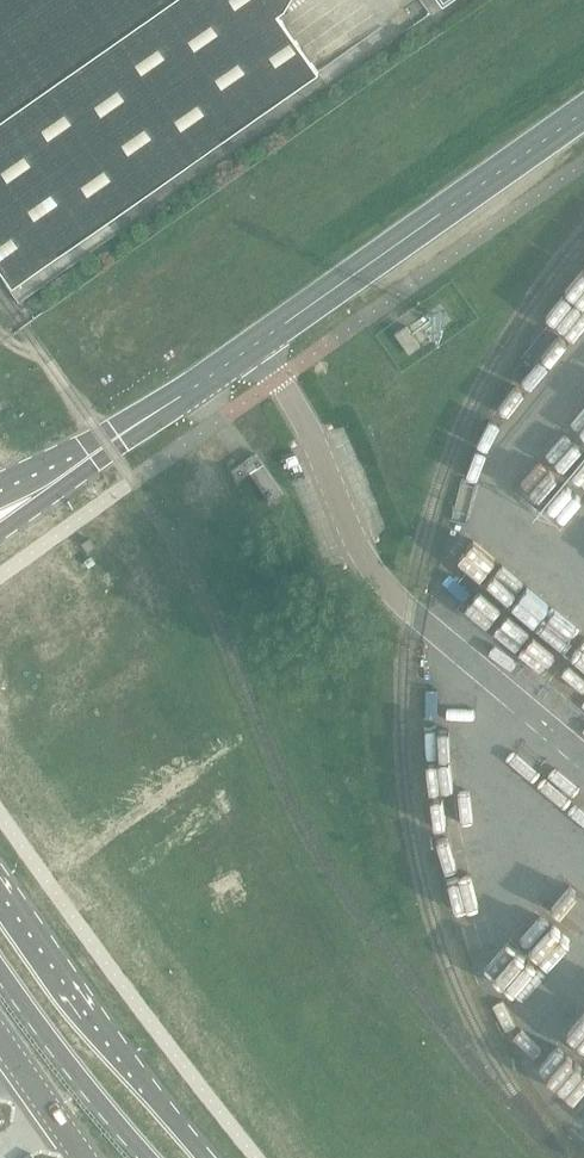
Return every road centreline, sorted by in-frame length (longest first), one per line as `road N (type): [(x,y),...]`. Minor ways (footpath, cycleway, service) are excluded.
road 1 (unclassified): [(175,401),(583,113)]
road 2 (unclassified): [(205,1157),(0,885)]
road 3 (unclassified): [(0,955),(155,1157)]
road 4 (unclassified): [(0,534),(175,401)]
road 5 (unclassified): [(175,401),(0,482)]
road 6 (unclassified): [(84,1157),(0,1043)]

